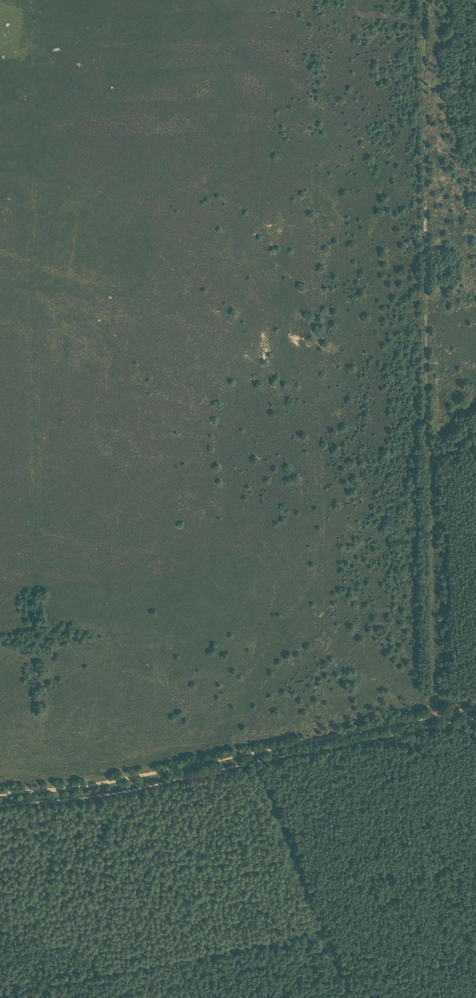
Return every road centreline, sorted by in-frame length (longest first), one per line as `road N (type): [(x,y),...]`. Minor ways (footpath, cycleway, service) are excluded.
road 1 (track): [(0,795),(98,786),(475,708)]

